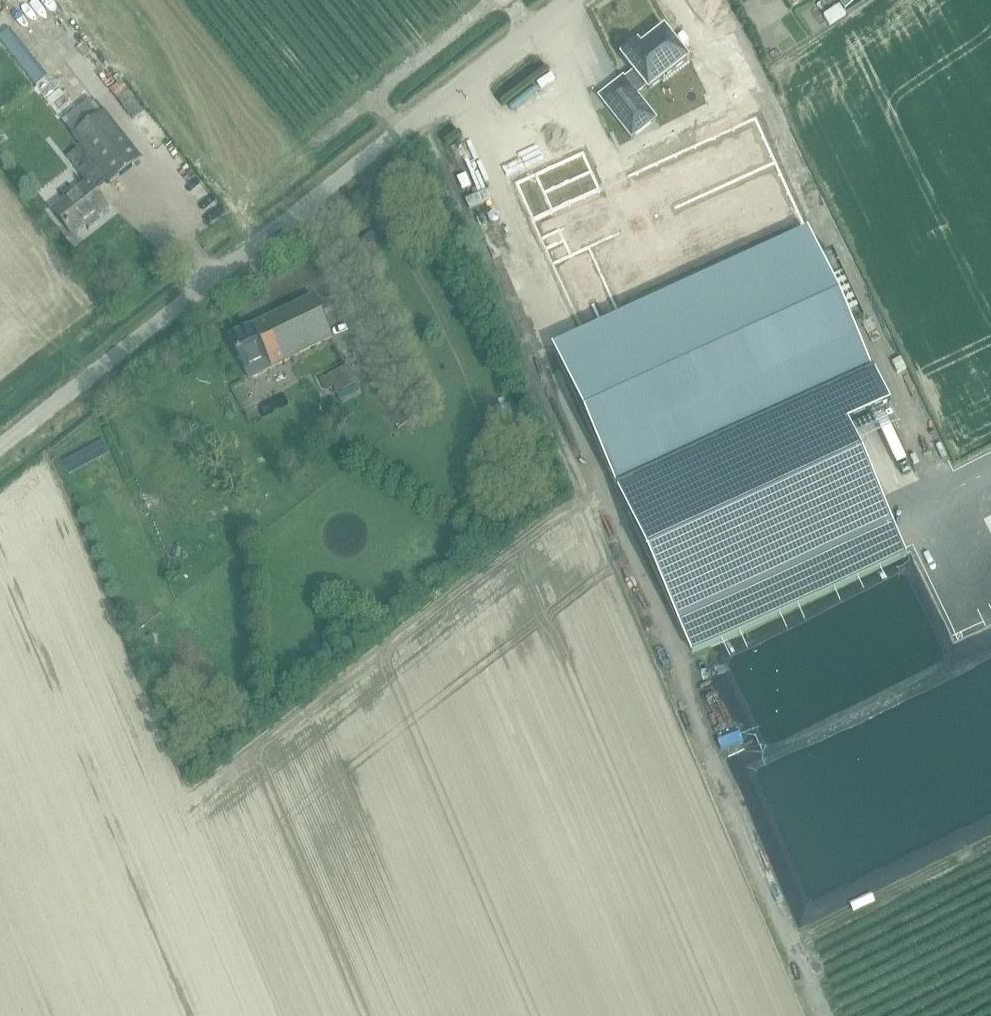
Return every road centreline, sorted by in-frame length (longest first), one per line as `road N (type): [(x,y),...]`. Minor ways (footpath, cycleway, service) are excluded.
road 1 (unclassified): [(0,448),(493,70),(572,0)]
road 2 (track): [(424,124),(585,513),(570,524)]

